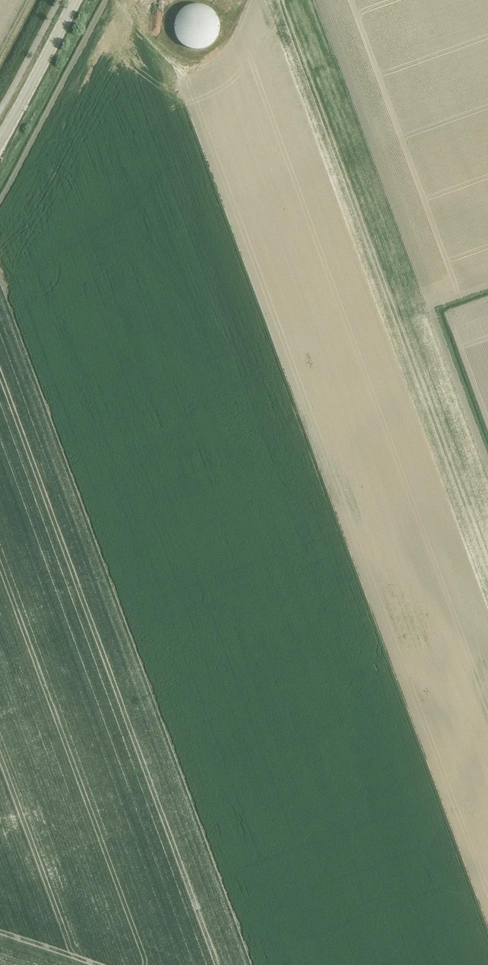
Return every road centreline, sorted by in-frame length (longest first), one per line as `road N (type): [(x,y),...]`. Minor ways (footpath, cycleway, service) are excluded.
road 1 (tertiary): [(0,142),(76,0)]

